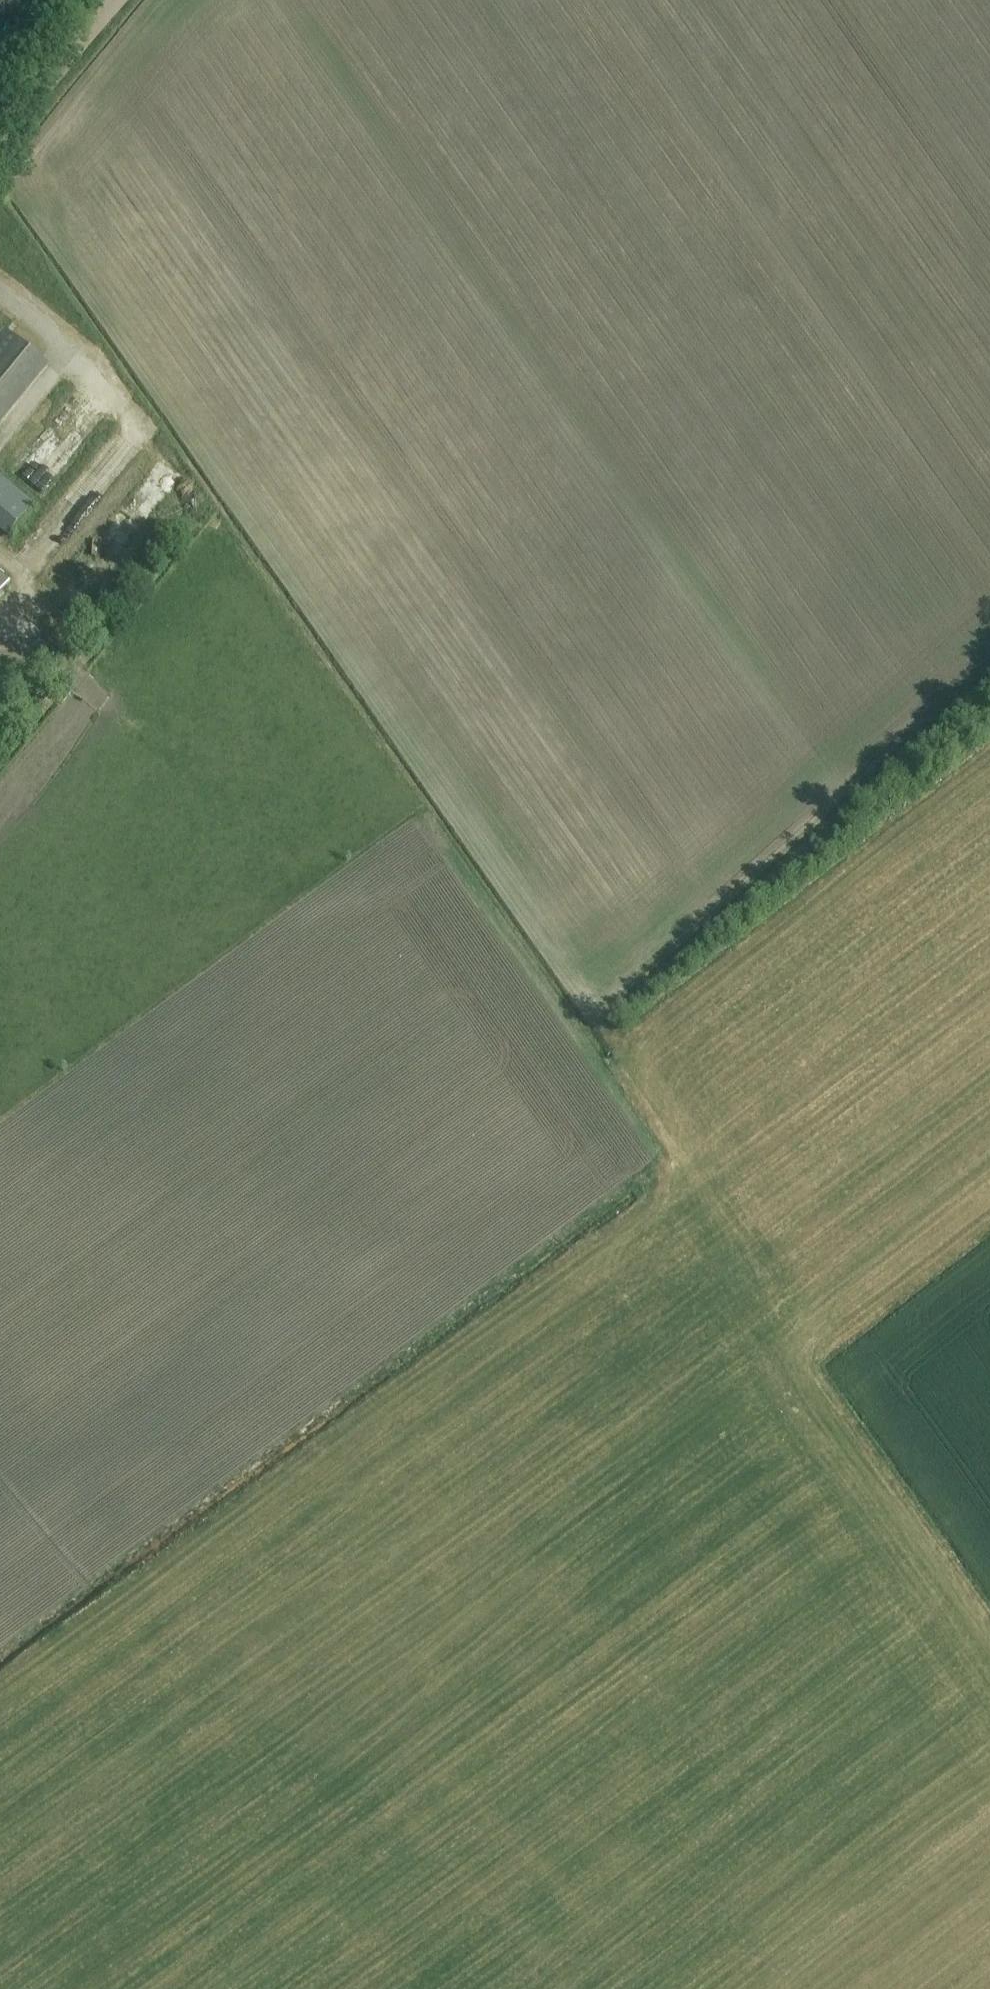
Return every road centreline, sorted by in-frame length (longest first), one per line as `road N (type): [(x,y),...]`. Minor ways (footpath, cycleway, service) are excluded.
road 1 (tertiary): [(0,136),(114,0)]

